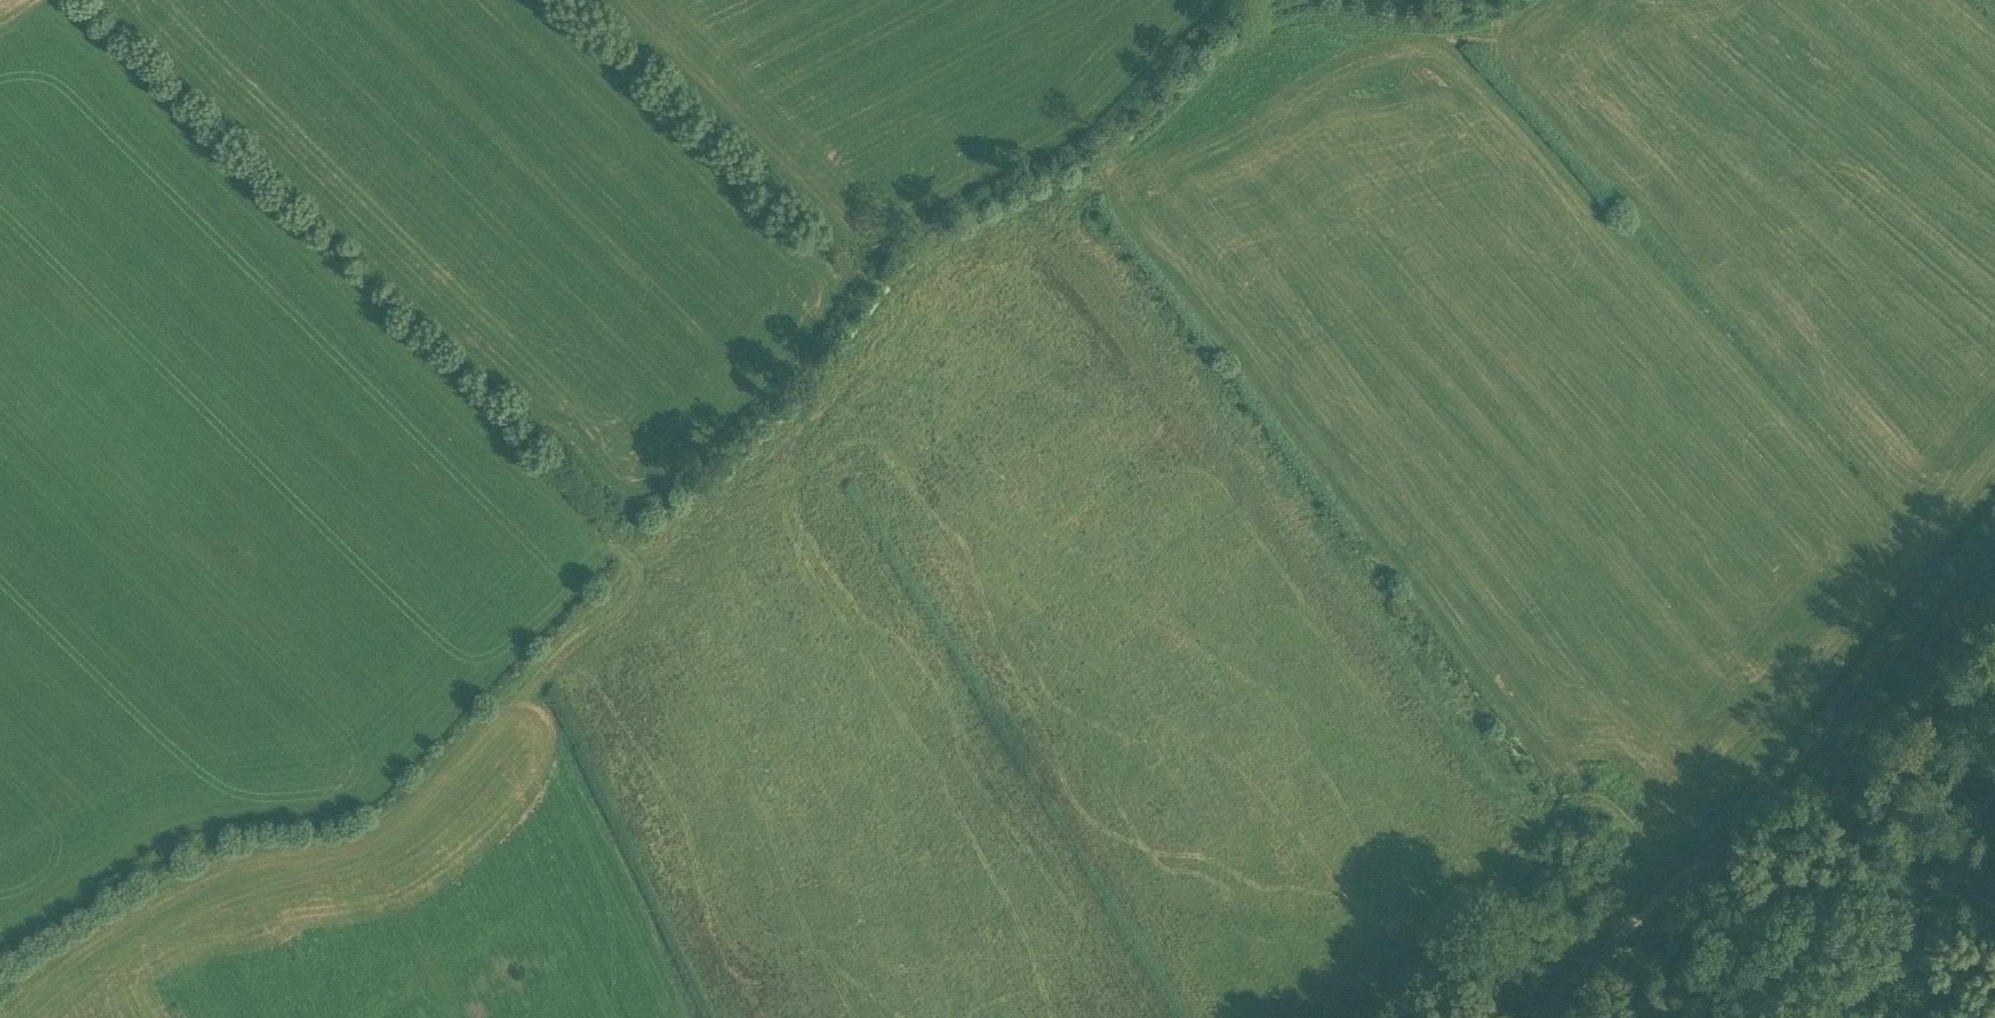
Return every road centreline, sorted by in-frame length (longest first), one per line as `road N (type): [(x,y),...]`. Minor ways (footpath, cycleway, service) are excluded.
road 1 (track): [(1535,1017),(1815,751),(1994,531)]

